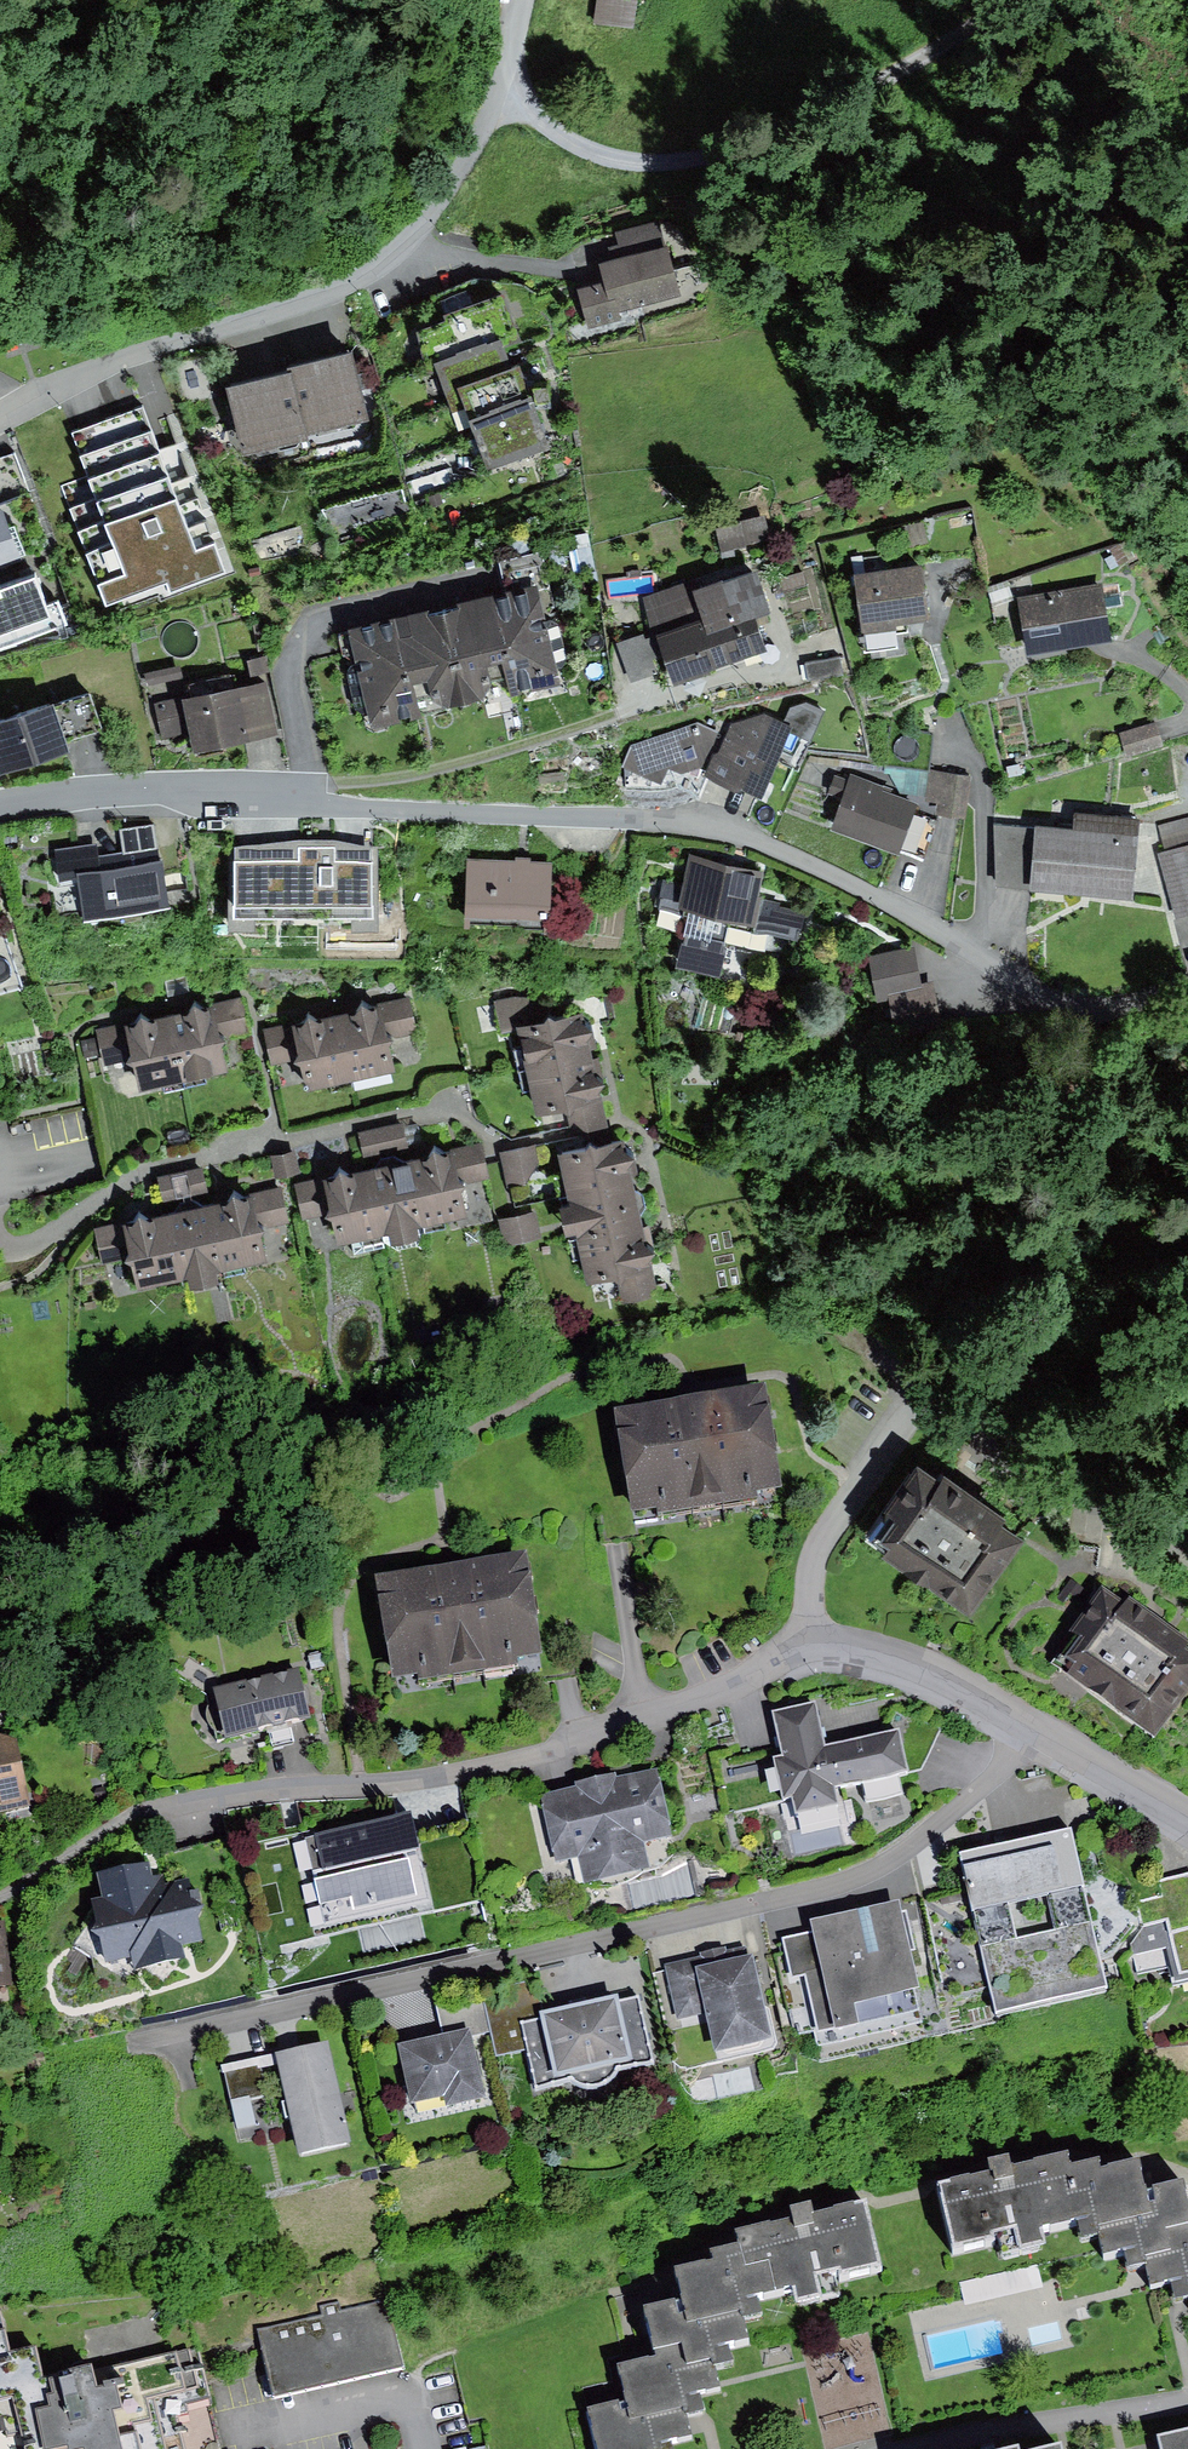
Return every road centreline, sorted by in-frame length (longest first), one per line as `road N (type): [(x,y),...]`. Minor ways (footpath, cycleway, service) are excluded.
road 1 (residential): [(1187,1820),(1035,1720),(922,1664),(815,1633),(713,1696),(579,1742),(406,1781),(283,1787),(146,1807)]
road 2 (residential): [(0,804),(132,792),(689,822),(732,829),(890,900),(991,964)]
road 3 (residential): [(526,0),(502,91),(462,175),(407,240),(340,286),(93,373),(0,418)]
road 4 (track): [(1031,0),(776,134),(676,164),(618,161),(570,140),(502,91)]
road 5 (residential): [(910,2448),(1187,2402)]

